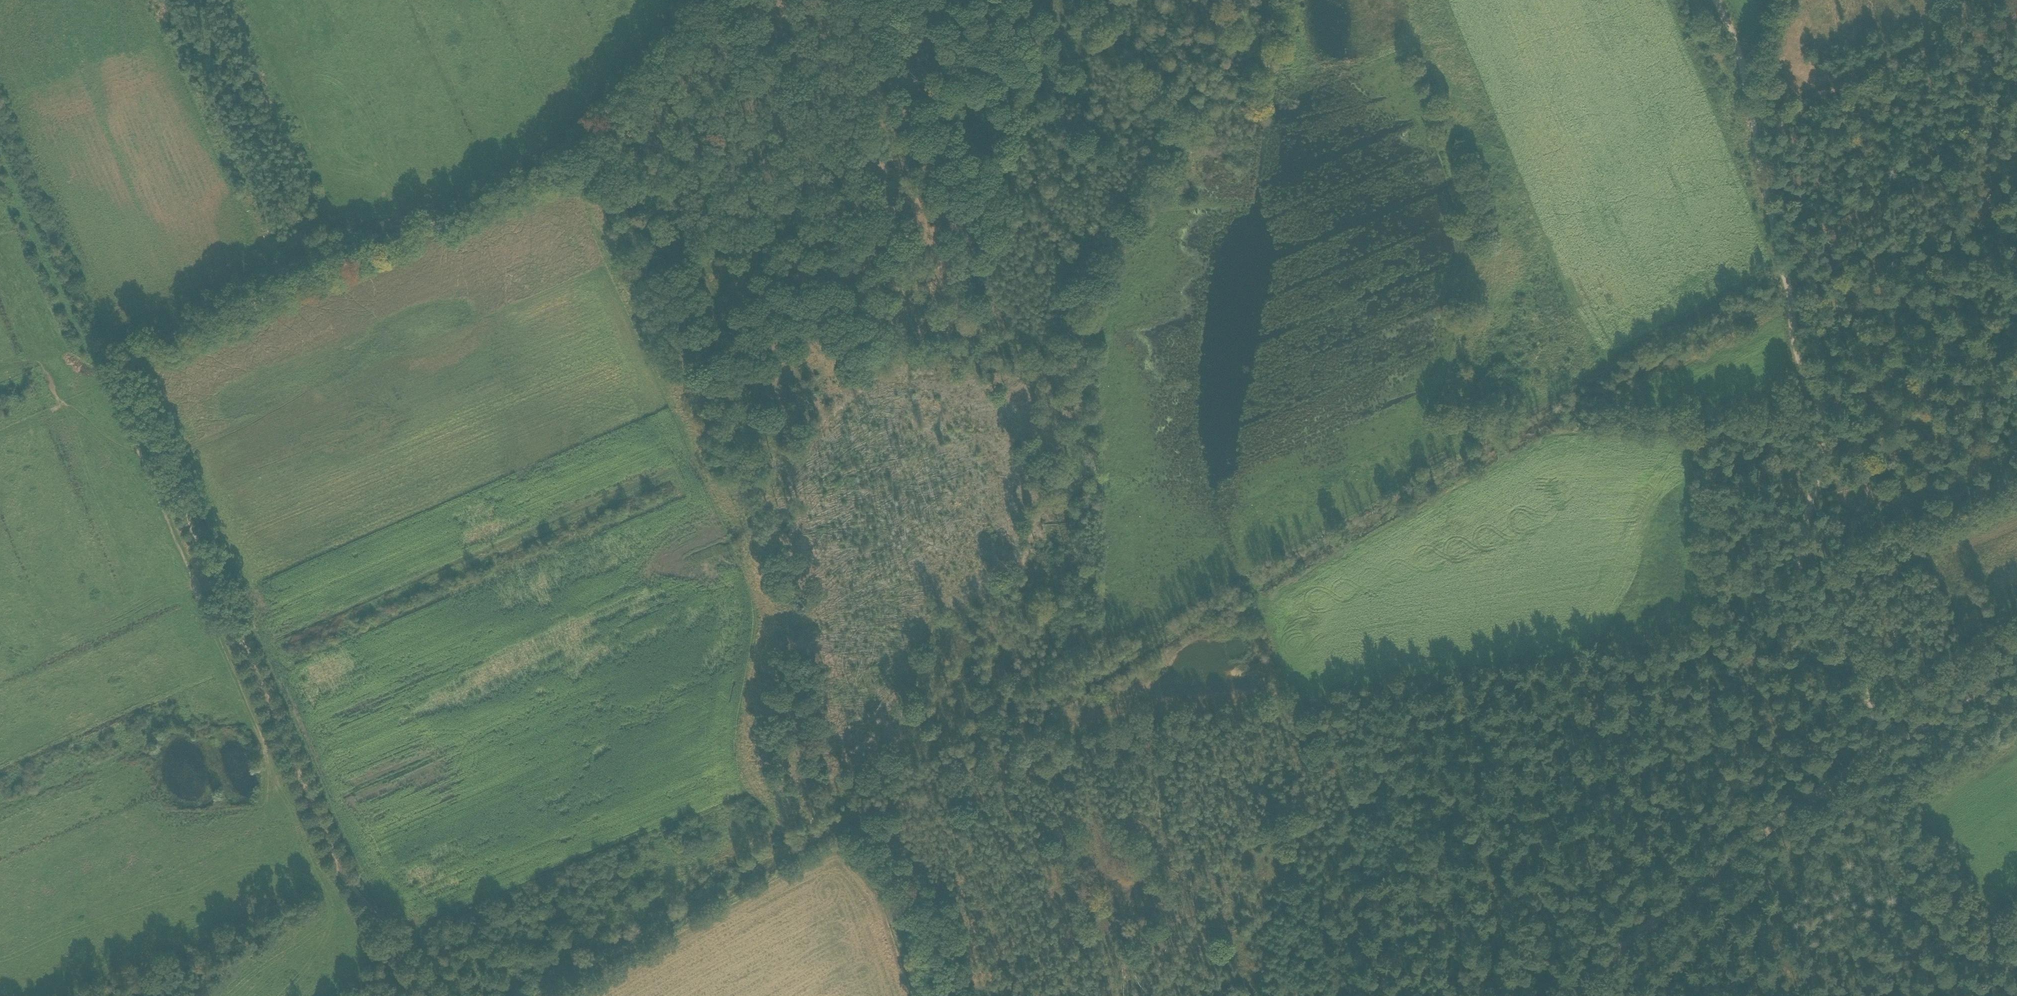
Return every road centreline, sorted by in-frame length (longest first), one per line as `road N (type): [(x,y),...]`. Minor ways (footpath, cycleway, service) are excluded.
road 1 (track): [(436,995),(341,867),(126,373),(129,359),(574,161),(722,0)]
road 2 (track): [(1754,117),(1793,346),(1826,412),(1800,593),(1868,687),(1863,765)]
road 3 (track): [(1568,995),(1715,869),(1863,765)]
road 4 (track): [(1754,117),(2009,0)]
road 5 (track): [(1863,765),(2016,662)]
road 6 (track): [(1707,0),(1754,117)]

